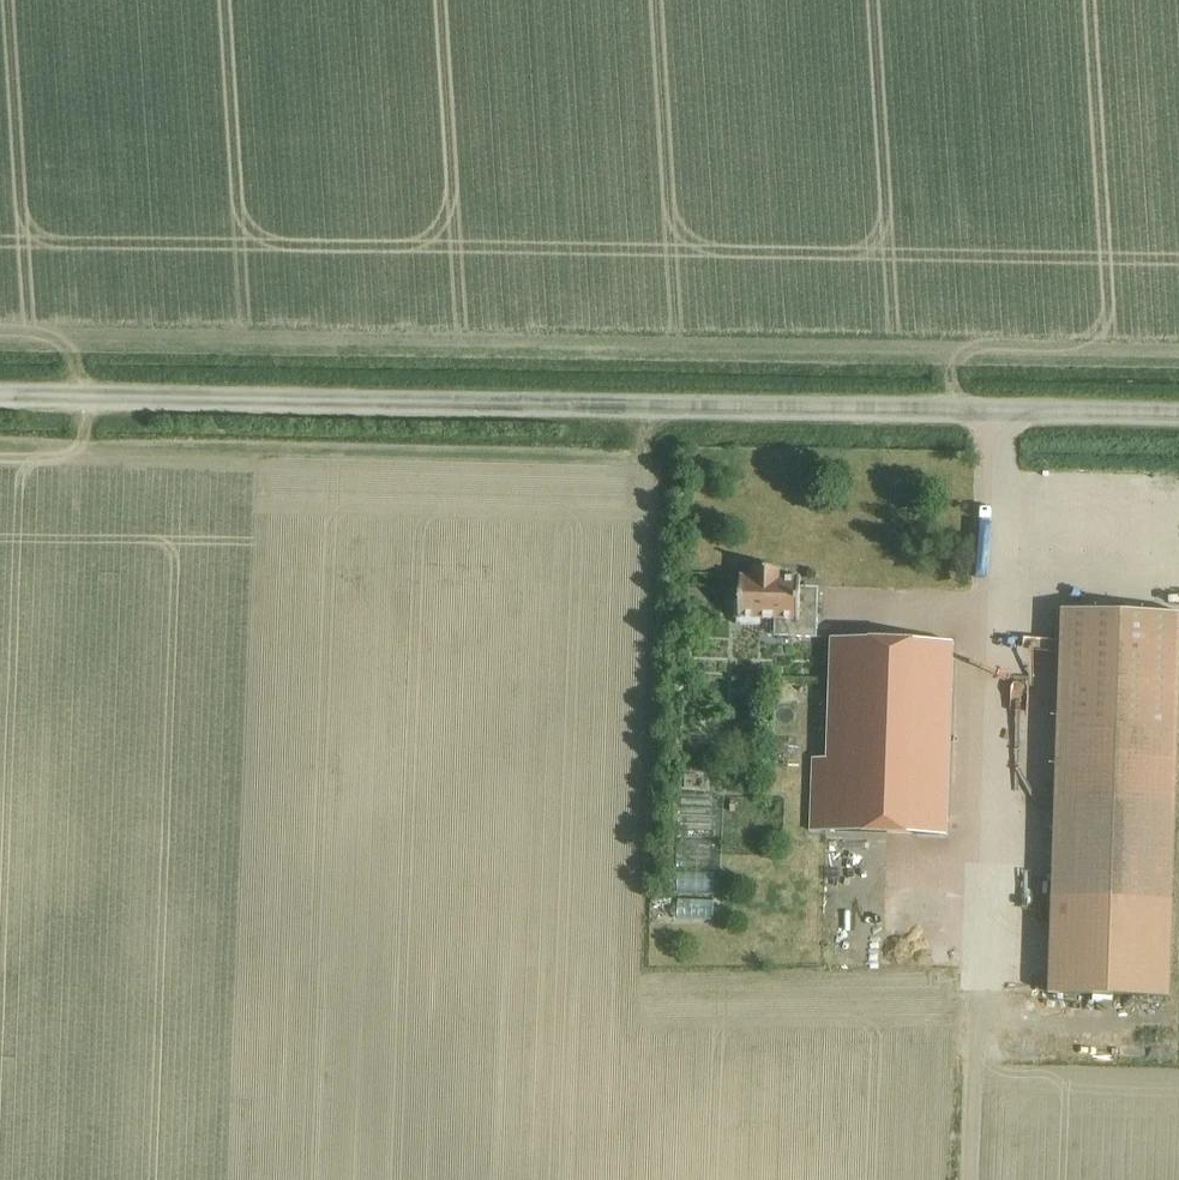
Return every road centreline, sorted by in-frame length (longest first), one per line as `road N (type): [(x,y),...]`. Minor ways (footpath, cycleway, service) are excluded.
road 1 (tertiary): [(0,381),(1178,404)]
road 2 (track): [(968,1179),(973,1022)]

